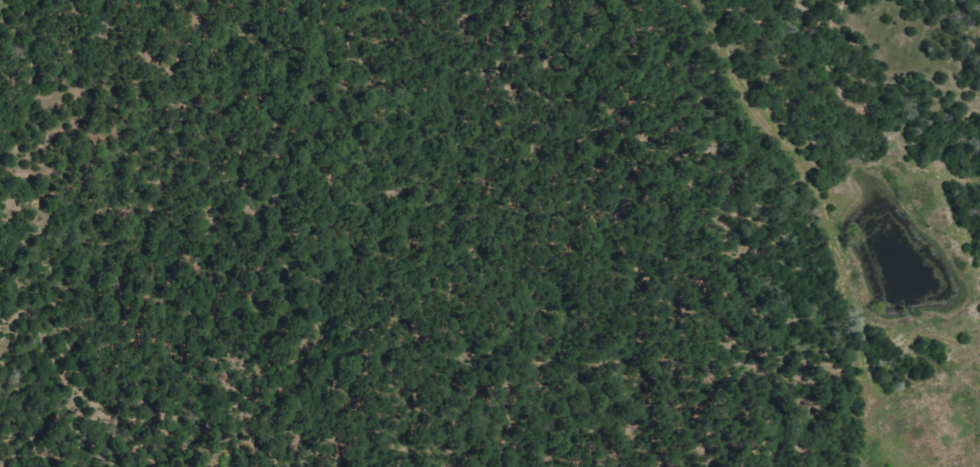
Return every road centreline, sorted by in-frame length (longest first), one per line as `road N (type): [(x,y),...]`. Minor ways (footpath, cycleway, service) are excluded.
road 1 (residential): [(924,466),(867,369),(854,287),(821,193),(739,79),(703,0)]

